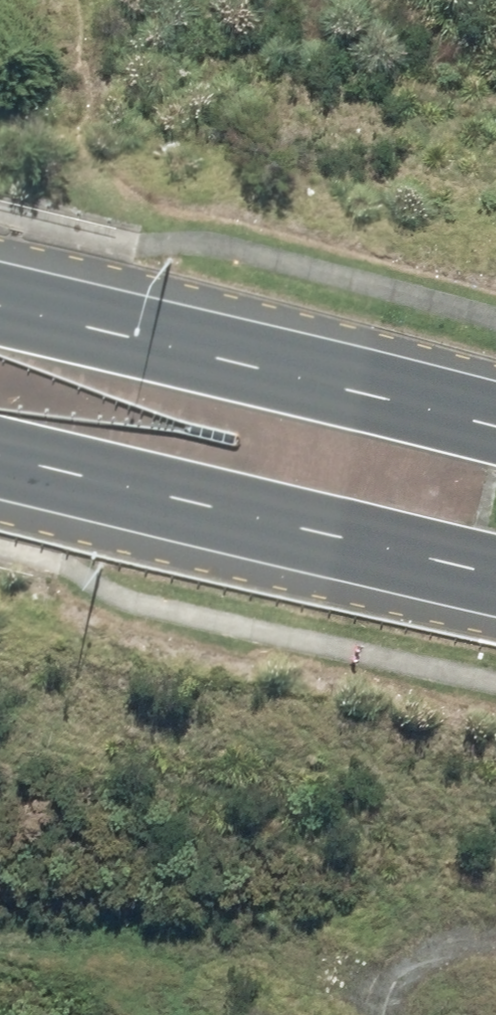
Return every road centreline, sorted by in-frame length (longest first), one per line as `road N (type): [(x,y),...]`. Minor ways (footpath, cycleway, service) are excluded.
road 1 (secondary): [(0,300),(495,431)]
road 2 (secondary): [(495,571),(0,453)]
road 3 (track): [(386,1014),(382,986),(426,955),(477,935),(495,938)]

